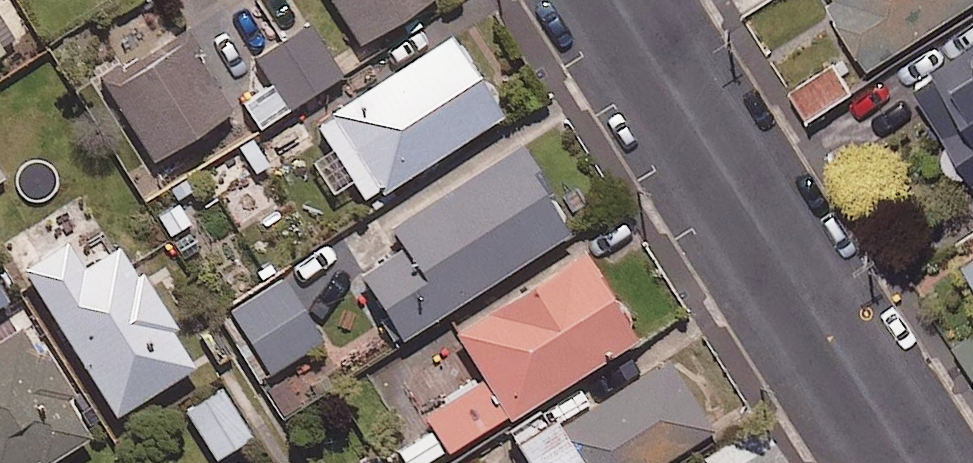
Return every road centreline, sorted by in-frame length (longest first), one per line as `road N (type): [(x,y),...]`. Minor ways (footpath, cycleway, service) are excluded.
road 1 (residential): [(612,0),(906,462)]

